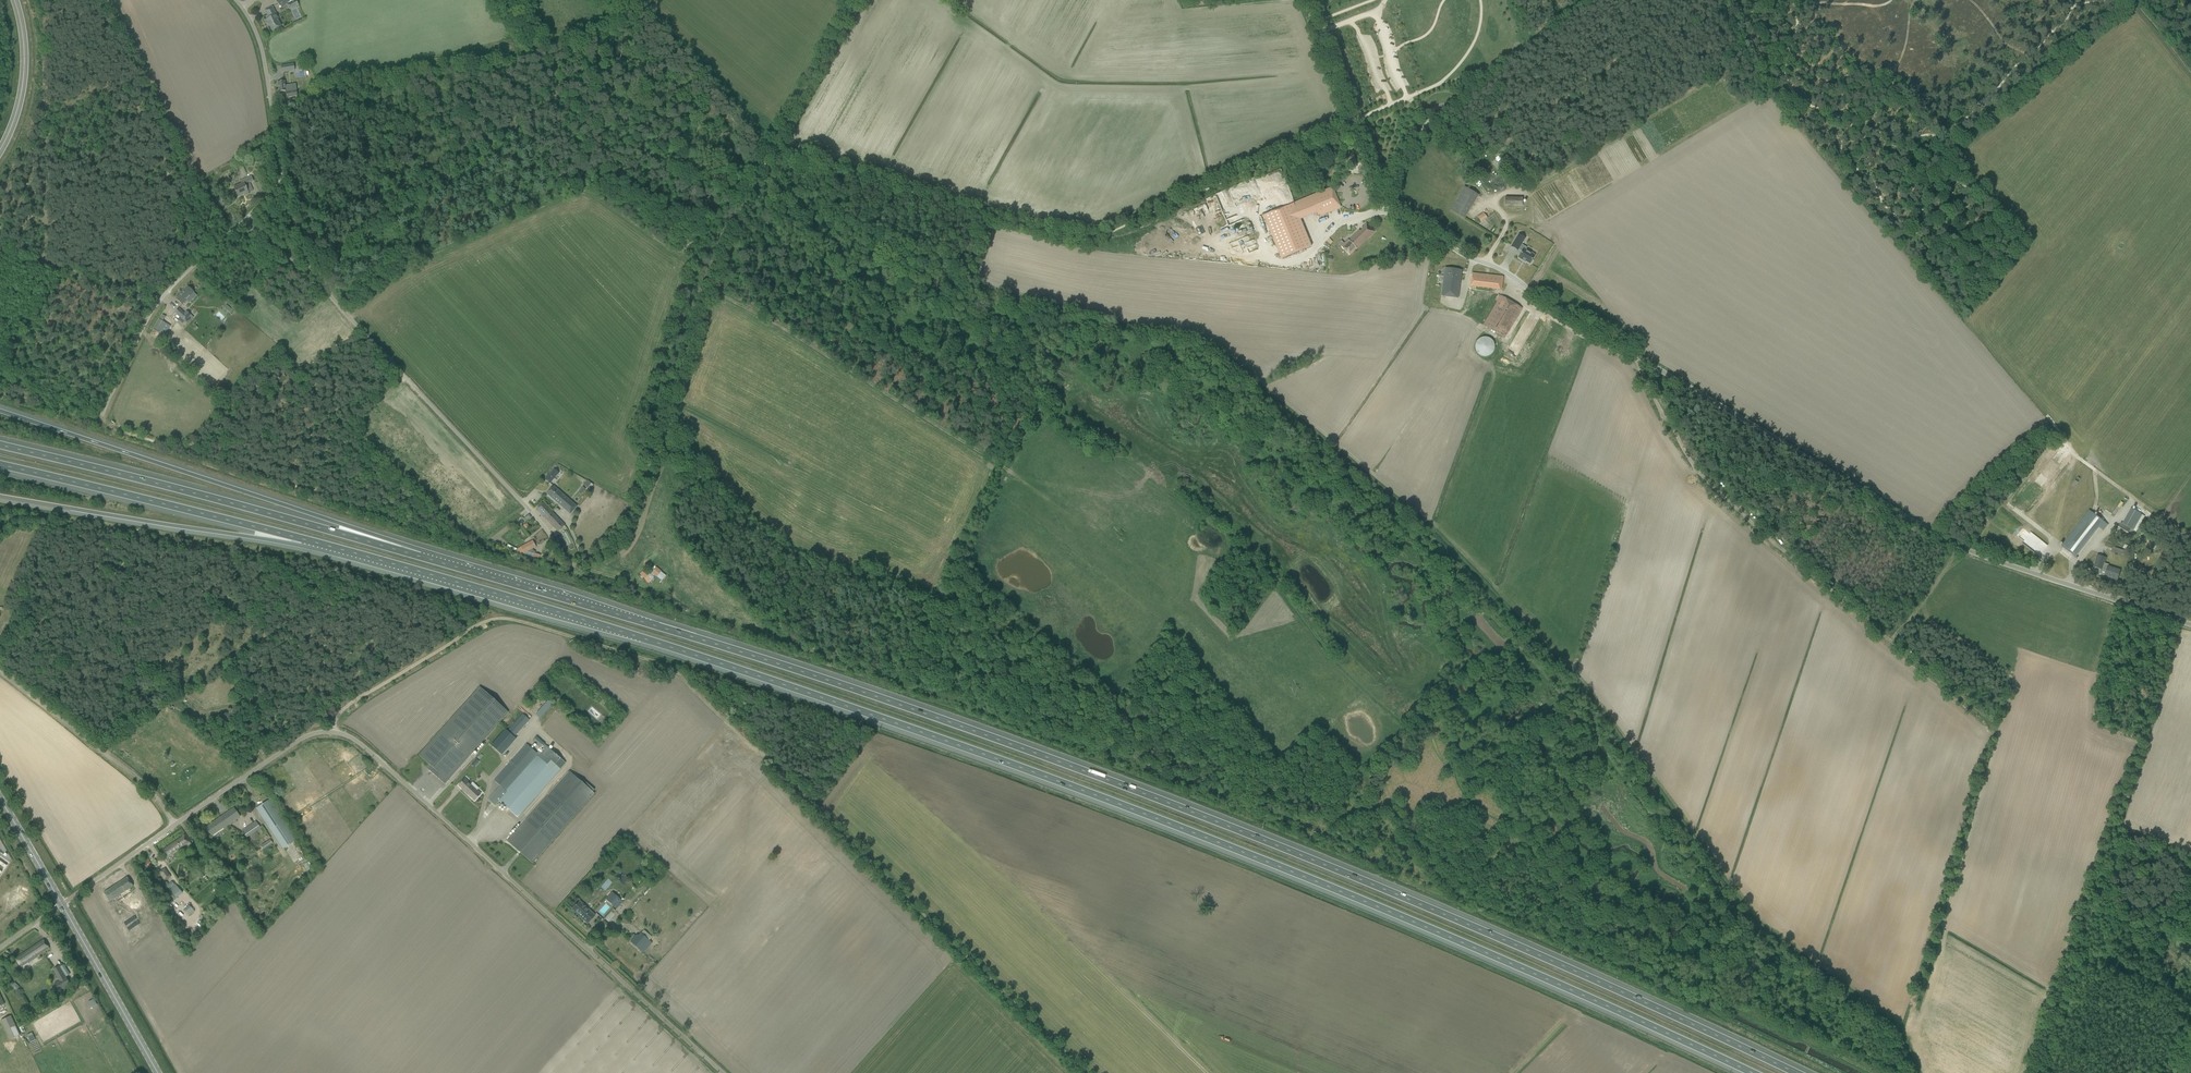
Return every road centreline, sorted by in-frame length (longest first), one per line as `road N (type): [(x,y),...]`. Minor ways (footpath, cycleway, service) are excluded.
road 1 (motorway): [(303,540),(763,677),(1116,803),(1420,923),(1746,1072)]
road 2 (motorway): [(1795,1072),(1430,906),(1122,783),(773,660),(420,557)]
road 3 (tertiary): [(2190,622),(1966,550),(1501,268),(1391,213),(1304,0)]
road 4 (track): [(335,732),(341,713),(496,619),(670,668),(1086,1072)]
road 5 (unclassified): [(727,1072),(359,743),(329,732)]
road 6 (unclassified): [(564,555),(322,283),(245,222)]
road 7 (track): [(757,176),(731,227),(624,532),(579,566),(564,555)]
road 8 (motorway): [(420,557),(0,412)]
road 9 (motorway): [(420,557),(0,445)]
road 10 (track): [(1352,125),(1084,241),(962,210)]
road 11 (track): [(2127,0),(2073,6),(1938,138),(1885,135),(1794,94)]
road 12 (track): [(708,291),(782,327),(1005,467)]
road 13 (motorway): [(0,465),(303,540)]
road 14 (motorway): [(0,498),(303,540)]
road 15 (track): [(44,0),(47,264)]
road 16 (track): [(1938,138),(1944,174),(1923,198),(1924,222),(1910,235),(1882,203),(1874,179),(1839,149),(1854,124)]
road 17 (unclassified): [(245,222),(282,177),(261,46),(236,0)]
road 18 (unclassified): [(106,414),(157,309),(245,222)]
road 19 (unclassified): [(175,826),(138,778),(0,671)]
road 20 (track): [(1709,896),(1828,1033),(1840,1059)]
road 21 (track): [(962,210),(774,147)]
road 22 (primary): [(158,1072),(62,905)]
road 23 (unclassified): [(175,826),(272,756),(329,732)]
road 24 (track): [(1588,0),(1506,59),(1439,84)]
road 25 (track): [(774,147),(856,0)]
road 26 (secondary): [(0,151),(23,76),(14,0)]
road 27 (track): [(1863,127),(1905,47),(1915,0)]
road 28 (unclassified): [(62,905),(175,826)]
road 29 (track): [(1725,1005),(1840,1059)]
road 30 (track): [(47,264),(166,298)]
road 31 (primary): [(62,905),(0,798)]
road 32 (track): [(1794,94),(1763,80),(1726,0)]

